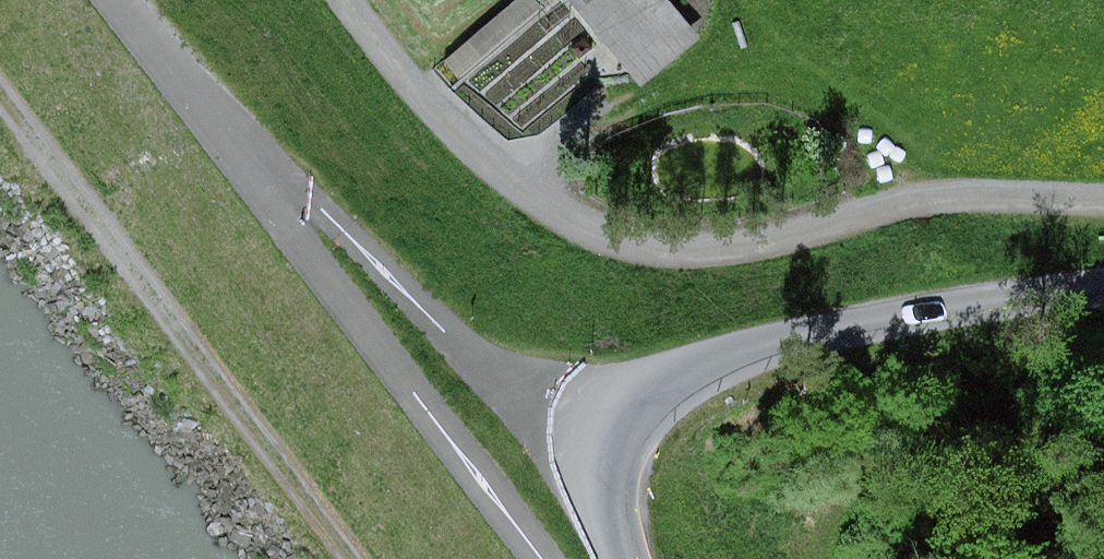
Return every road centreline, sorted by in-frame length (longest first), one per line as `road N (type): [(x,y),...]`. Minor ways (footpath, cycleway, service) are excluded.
road 1 (track): [(363,0),(538,186),(640,229),(726,234),(792,225),(904,191),(1063,204),(1103,197)]
road 2 (track): [(349,558),(0,99)]
road 3 (unclassified): [(636,413),(707,373),(872,320),(1103,283)]

